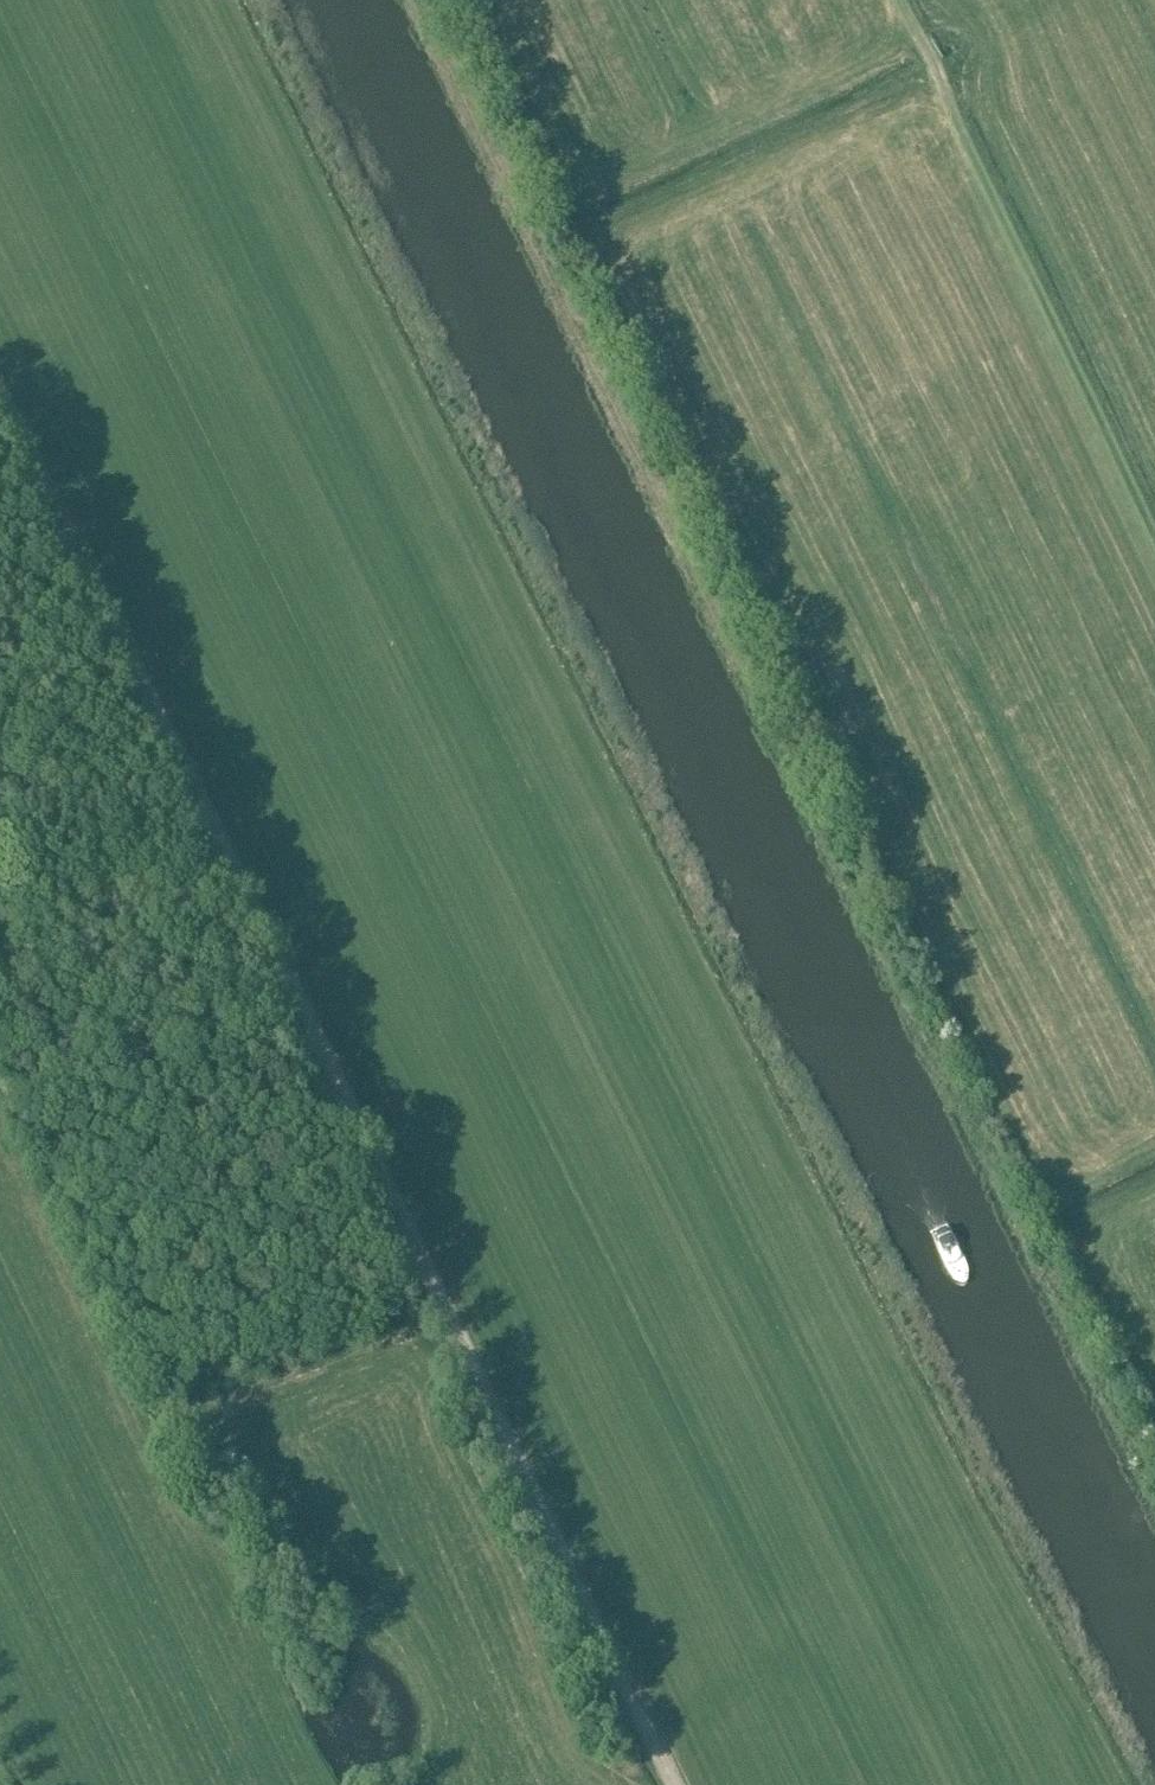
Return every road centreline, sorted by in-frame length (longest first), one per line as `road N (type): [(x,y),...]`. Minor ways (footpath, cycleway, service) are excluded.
road 1 (track): [(1154,530),(905,0)]

